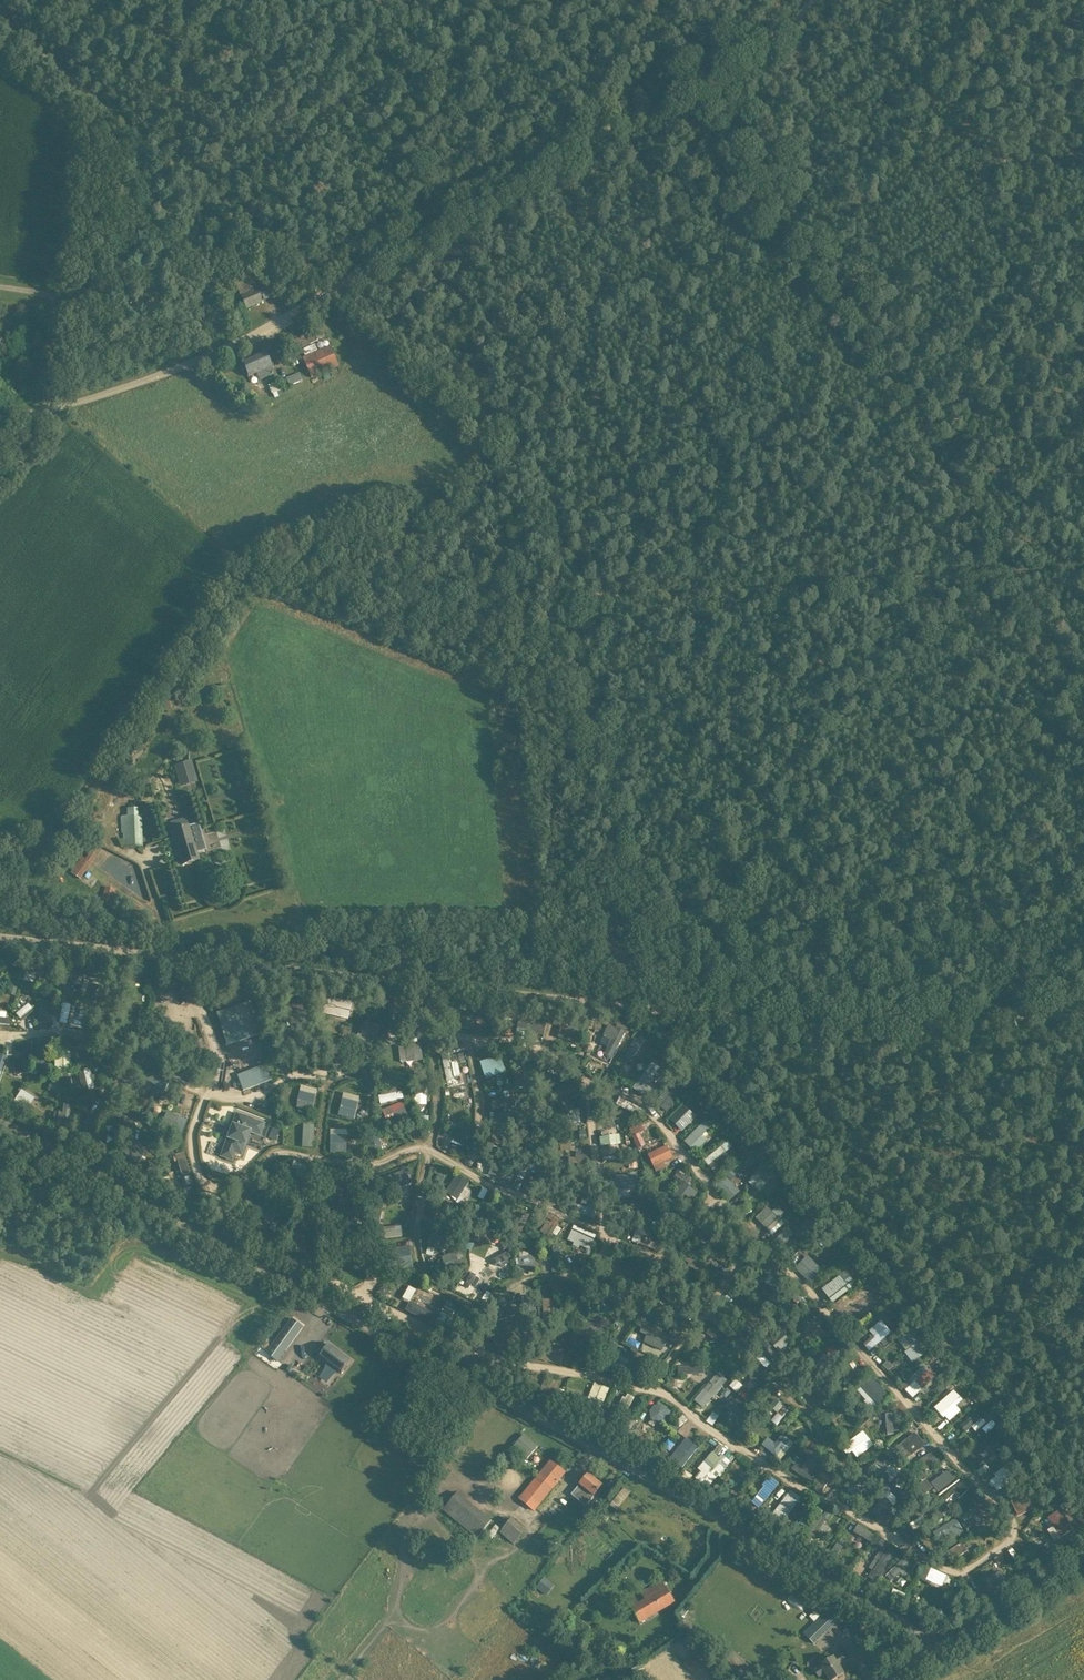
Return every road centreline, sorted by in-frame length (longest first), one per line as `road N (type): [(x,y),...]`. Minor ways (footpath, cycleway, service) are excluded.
road 1 (unclassified): [(889,1679),(921,1655),(919,1633),(908,1623),(0,1120)]
road 2 (track): [(1083,705),(700,77)]
road 3 (unclassified): [(0,936),(645,1003)]
road 4 (track): [(816,0),(600,137),(416,228),(330,292)]
road 5 (track): [(1002,1400),(645,1003)]
road 6 (track): [(567,594),(1083,567)]
road 7 (track): [(645,1003),(896,1019),(1083,1009)]
road 8 (track): [(330,292),(0,15)]
road 9 (track): [(645,1003),(567,594)]
road 10 (unclassified): [(0,416),(152,378),(330,292)]
road 11 (track): [(425,364),(531,468),(567,594)]
road 12 (track): [(468,0),(416,228)]
road 13 (track): [(922,1645),(944,1643),(1083,1561)]
road 14 (track): [(464,1167),(473,1140),(473,1078),(461,1029)]

